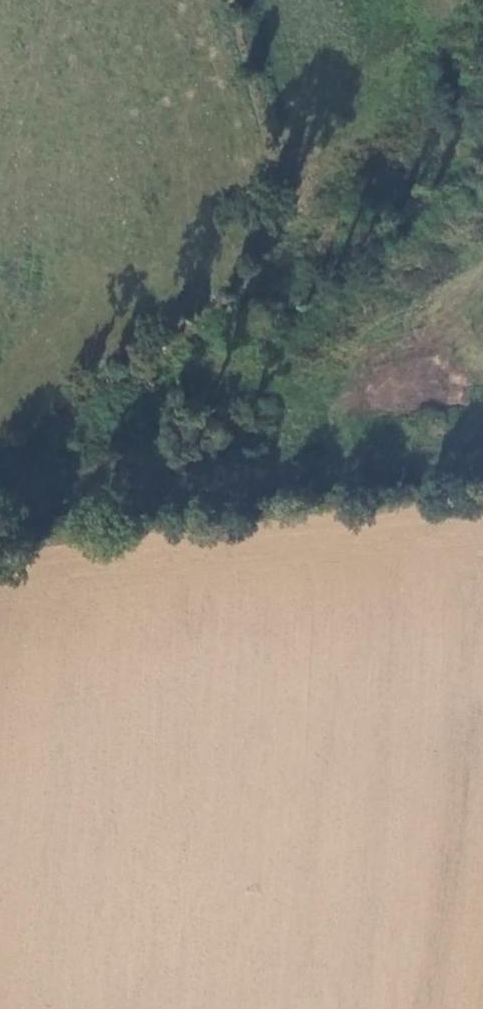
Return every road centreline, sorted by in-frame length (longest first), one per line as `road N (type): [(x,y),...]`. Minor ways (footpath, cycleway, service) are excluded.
road 1 (track): [(482,536),(0,585)]

